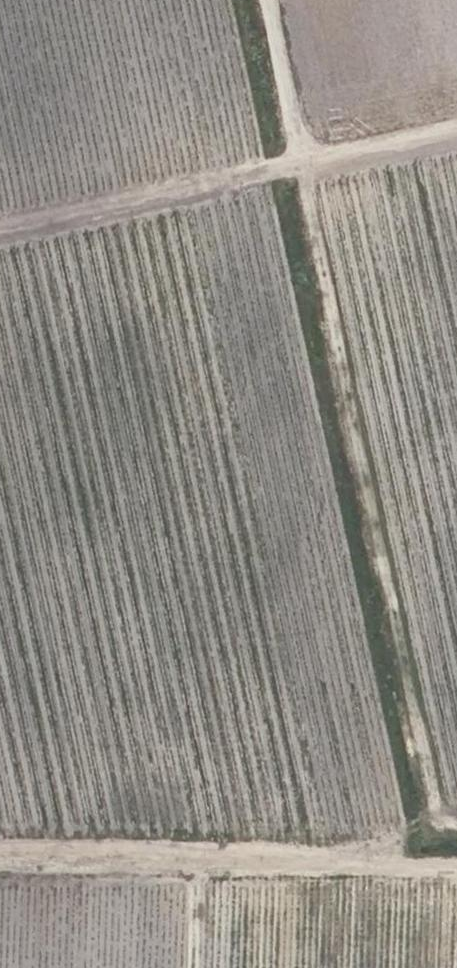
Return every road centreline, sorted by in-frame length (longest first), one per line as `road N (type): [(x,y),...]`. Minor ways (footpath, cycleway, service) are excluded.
road 1 (track): [(435,862),(263,0)]
road 2 (track): [(456,126),(0,224)]
road 3 (track): [(0,855),(456,862)]

